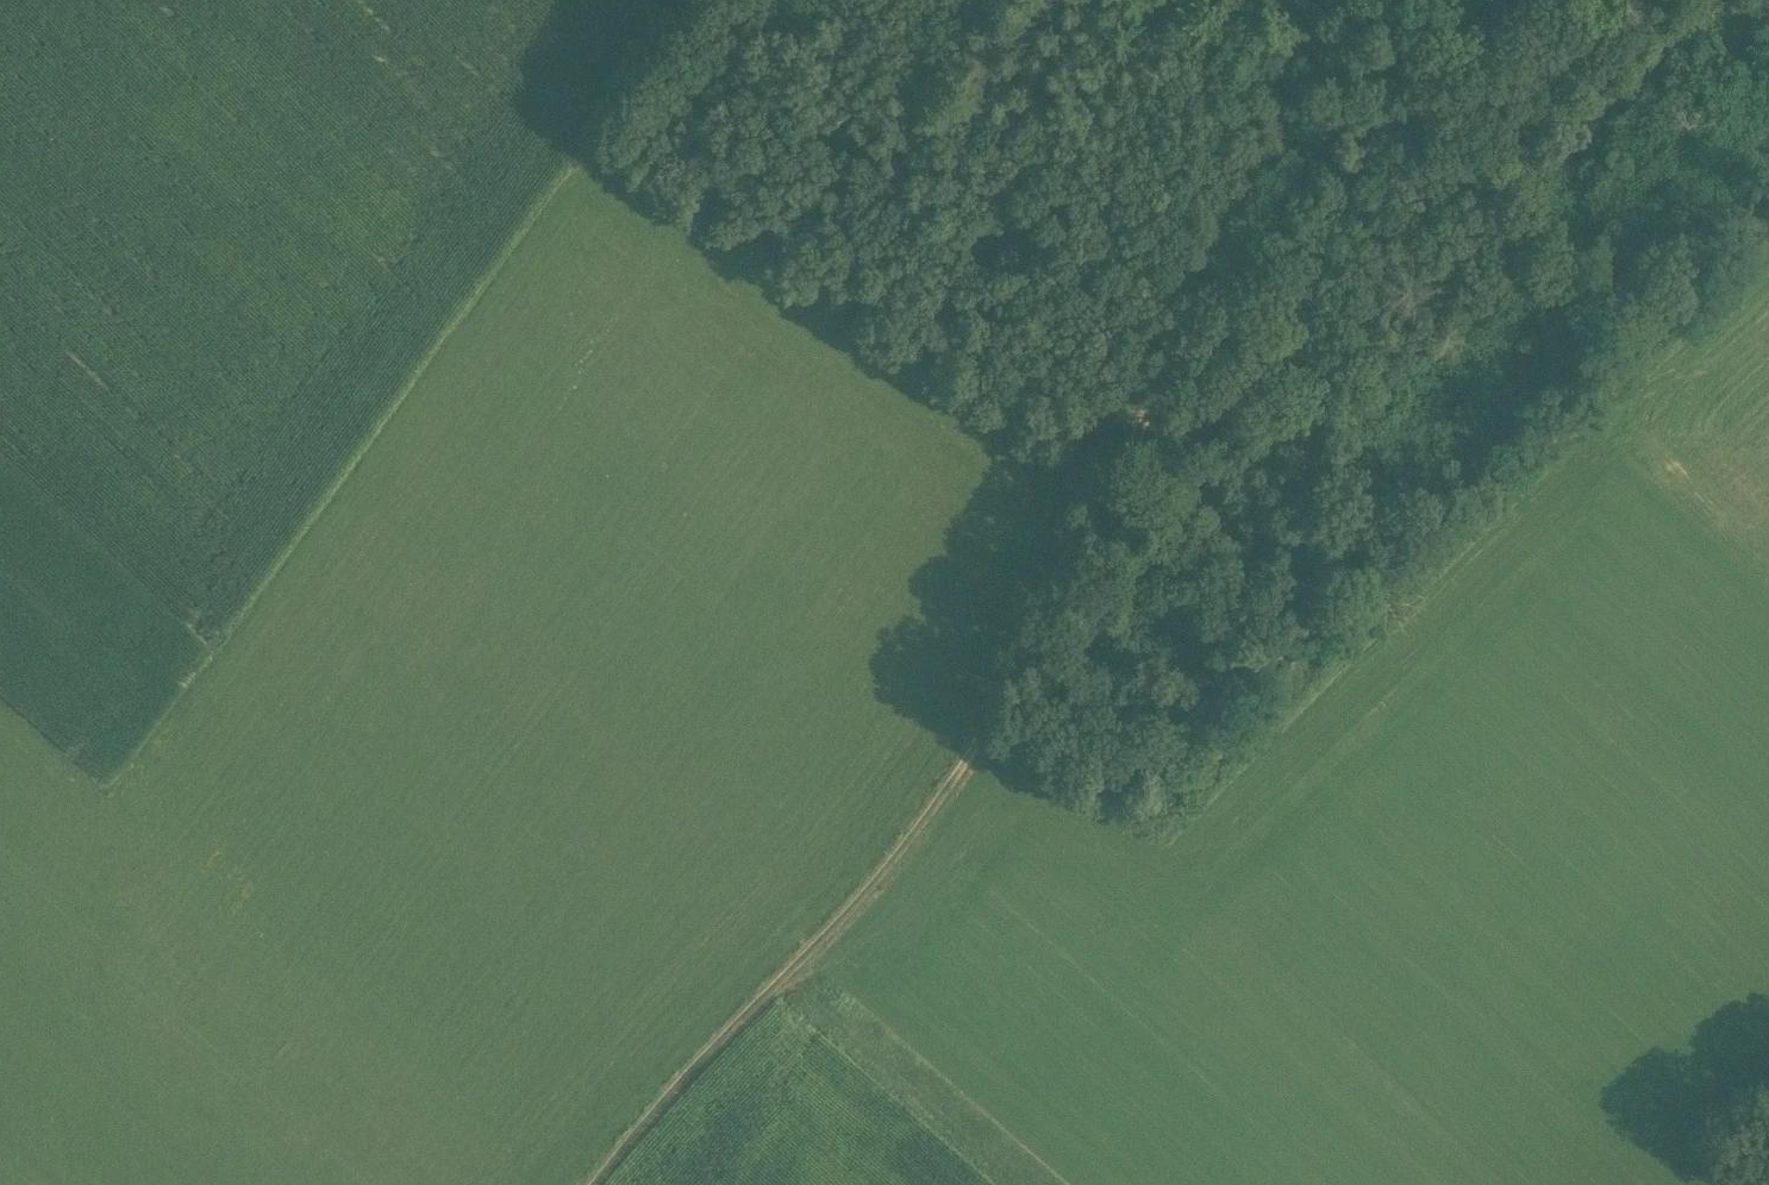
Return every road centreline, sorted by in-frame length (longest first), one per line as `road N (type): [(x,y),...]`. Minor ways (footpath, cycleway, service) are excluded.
road 1 (track): [(590,1184),(754,997),(883,870),(969,752),(1211,322),(1343,114),(1365,0)]

